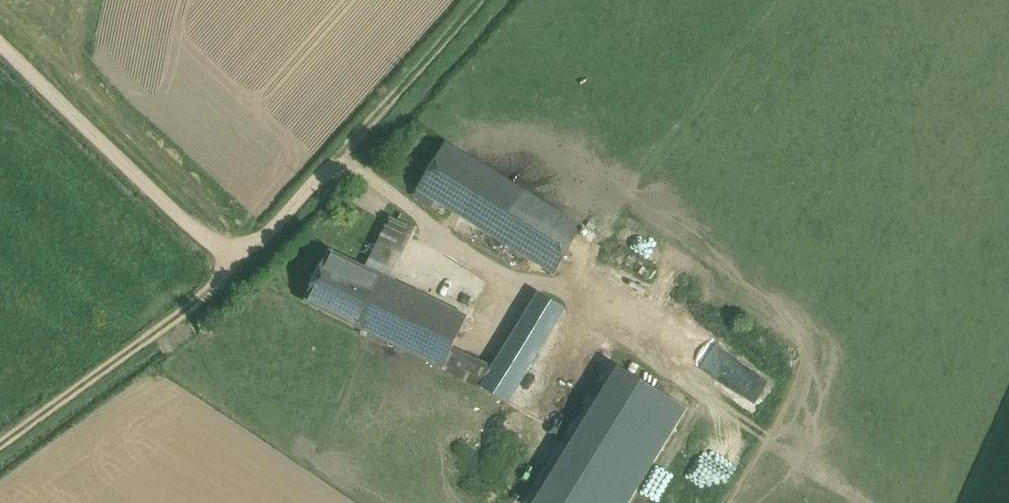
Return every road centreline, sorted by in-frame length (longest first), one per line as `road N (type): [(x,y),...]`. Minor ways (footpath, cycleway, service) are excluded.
road 1 (unclassified): [(0,45),(198,234),(227,250),(259,241),(346,157)]
road 2 (track): [(227,250),(202,297),(0,446)]
road 3 (track): [(346,157),(483,0)]

